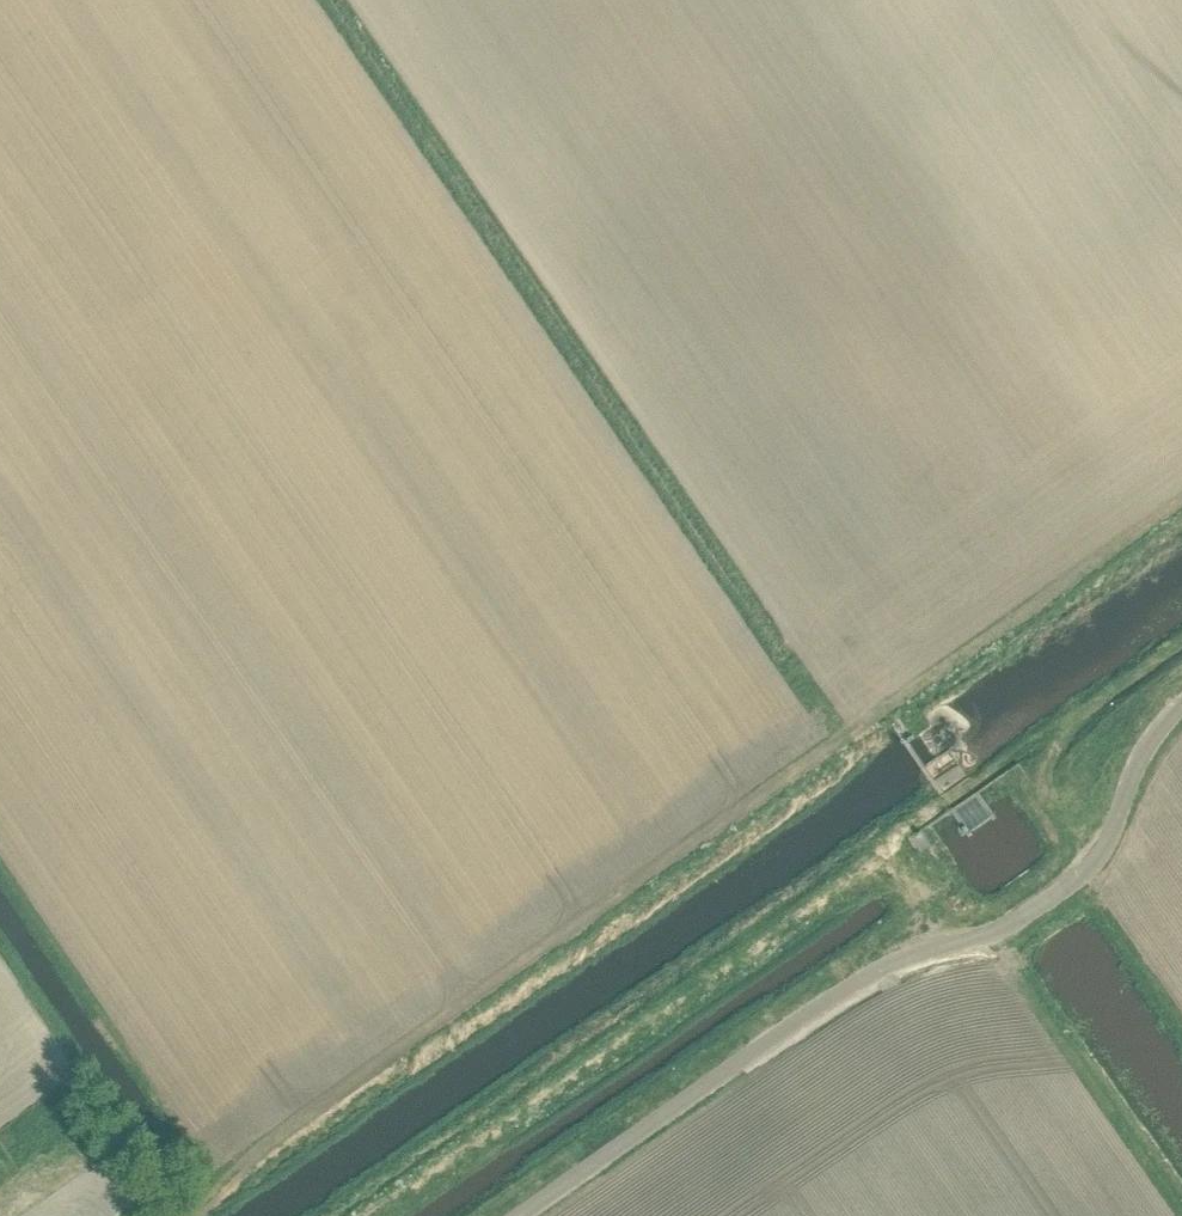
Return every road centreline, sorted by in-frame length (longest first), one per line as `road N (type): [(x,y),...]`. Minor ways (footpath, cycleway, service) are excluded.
road 1 (track): [(378,1215),(775,941),(931,845),(1181,1202)]

